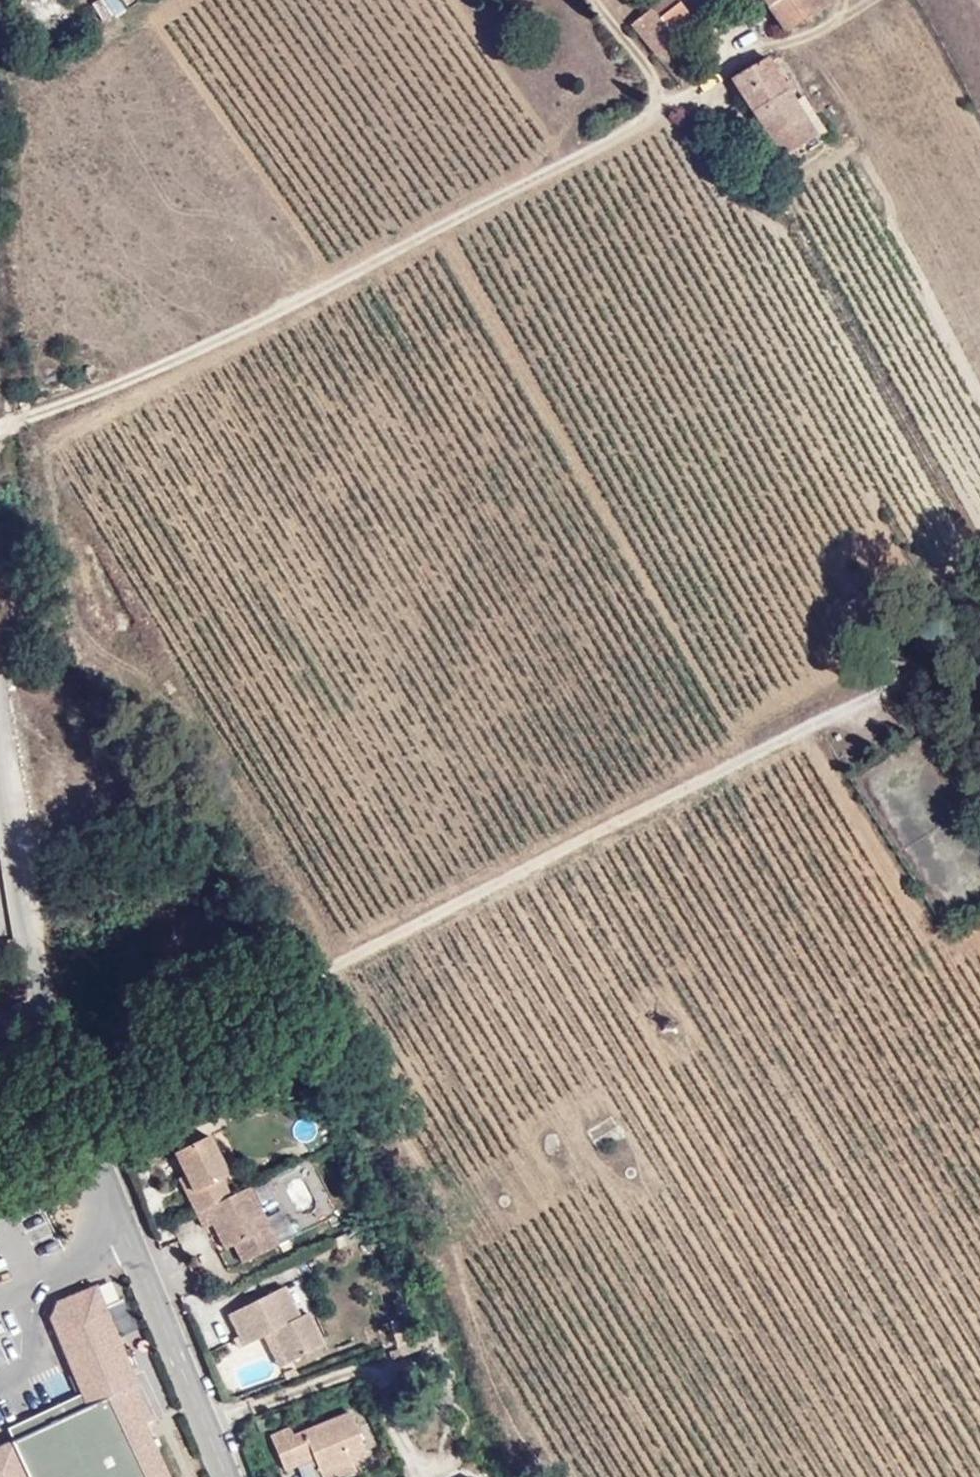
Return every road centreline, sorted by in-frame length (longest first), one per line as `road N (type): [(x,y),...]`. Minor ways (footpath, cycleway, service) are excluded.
road 1 (residential): [(48,985),(127,1240),(225,1476)]
road 2 (unclassified): [(48,985),(0,746)]

